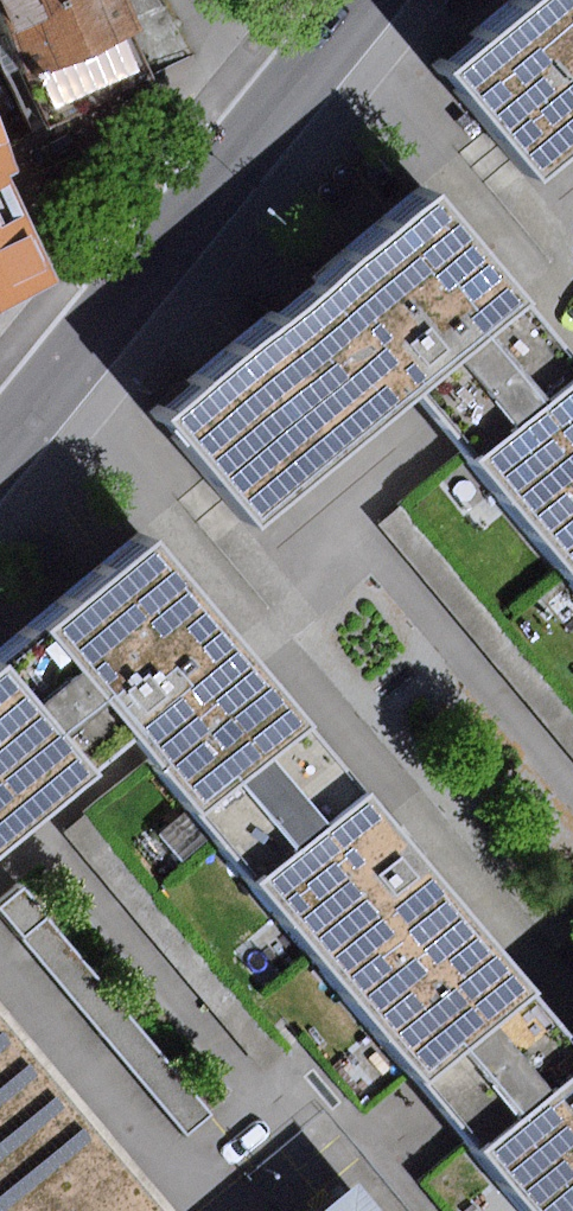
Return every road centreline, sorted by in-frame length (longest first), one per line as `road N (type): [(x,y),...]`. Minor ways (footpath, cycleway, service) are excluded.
road 1 (tertiary): [(0,441),(356,0)]

